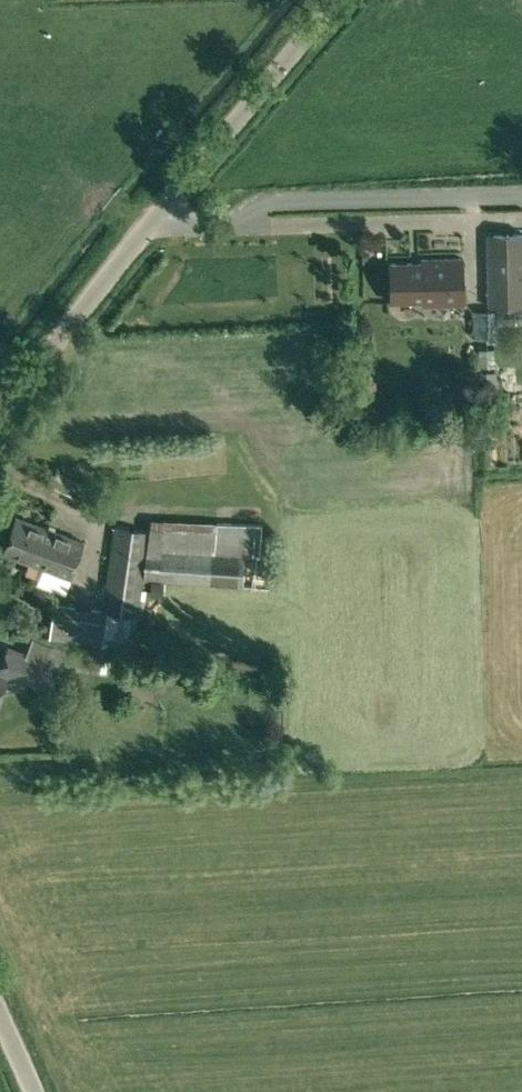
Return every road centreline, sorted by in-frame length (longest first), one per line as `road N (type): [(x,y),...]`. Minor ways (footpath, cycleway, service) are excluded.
road 1 (unclassified): [(0,414),(336,0)]

